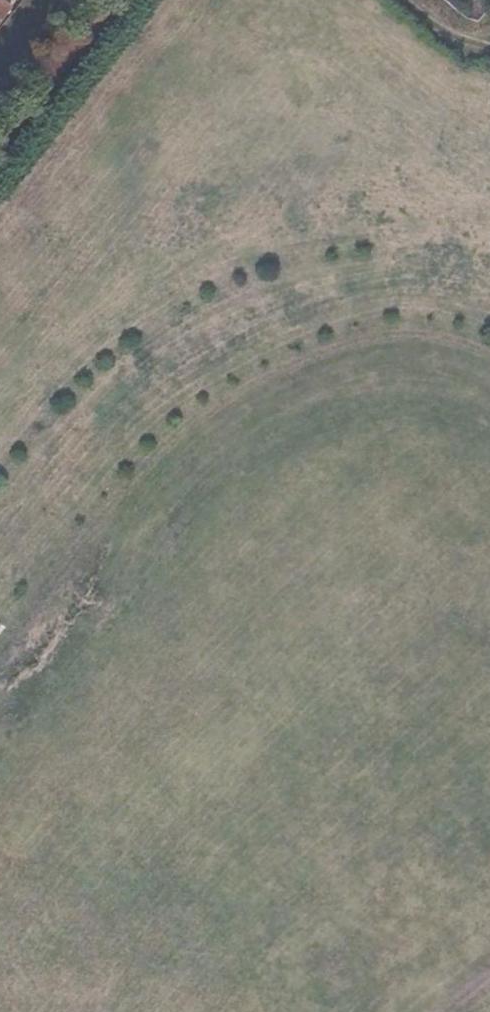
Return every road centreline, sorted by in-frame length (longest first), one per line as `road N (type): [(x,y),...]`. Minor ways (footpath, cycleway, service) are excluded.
road 1 (track): [(128,0),(0,158)]

